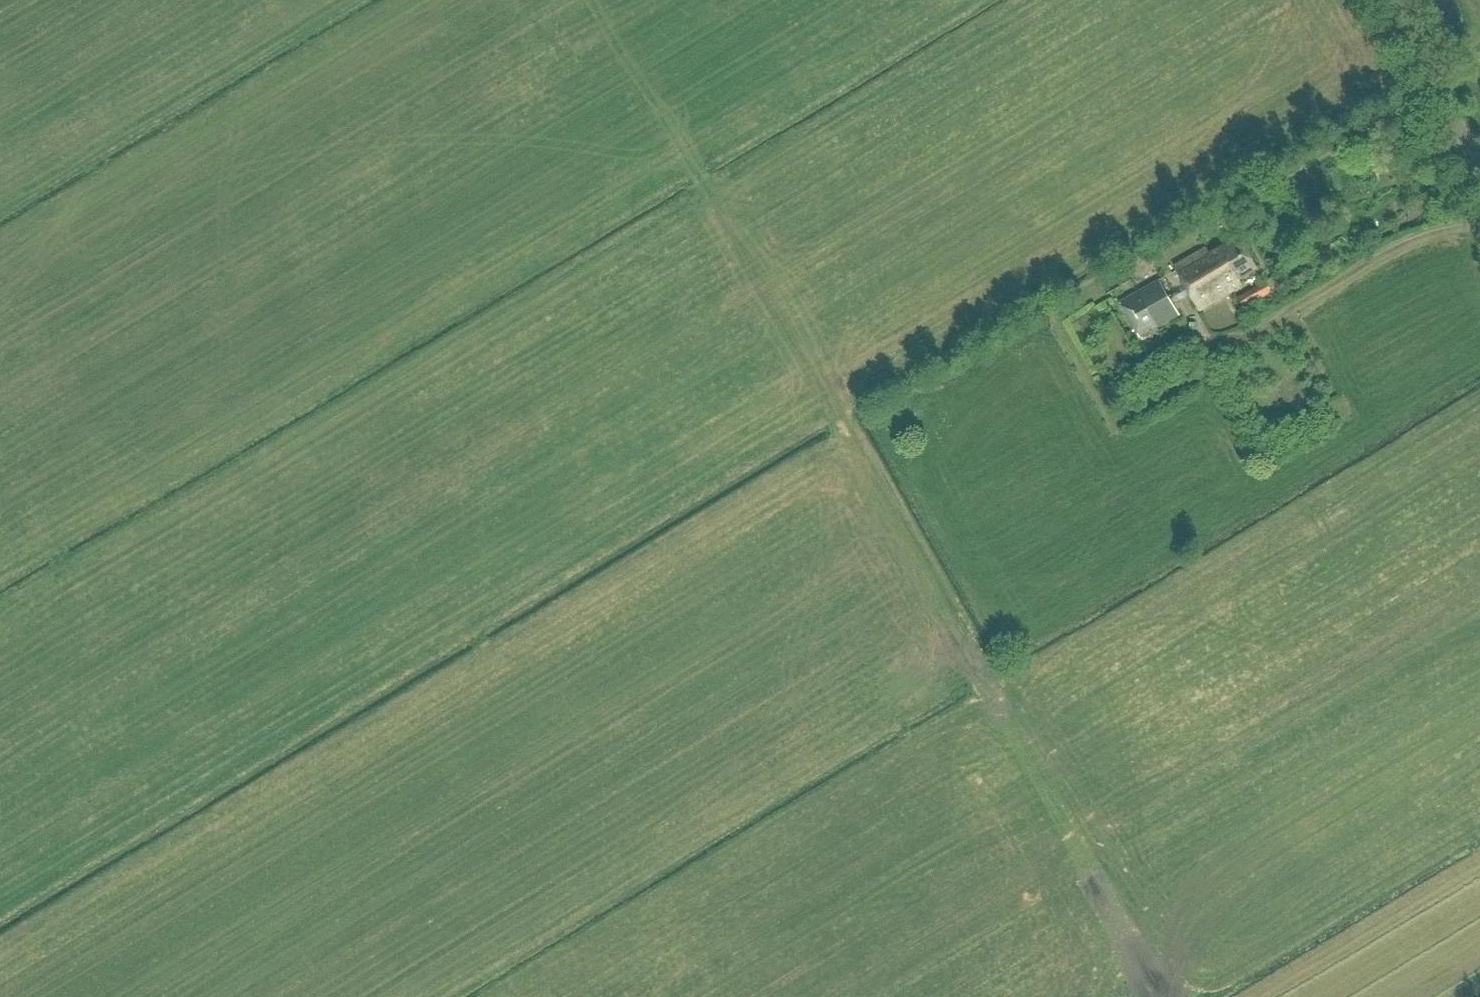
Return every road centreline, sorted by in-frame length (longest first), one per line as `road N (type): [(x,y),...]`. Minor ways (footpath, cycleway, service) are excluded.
road 1 (track): [(1479,224),(1422,233),(1252,329)]
road 2 (unclassified): [(1392,0),(1479,174)]

